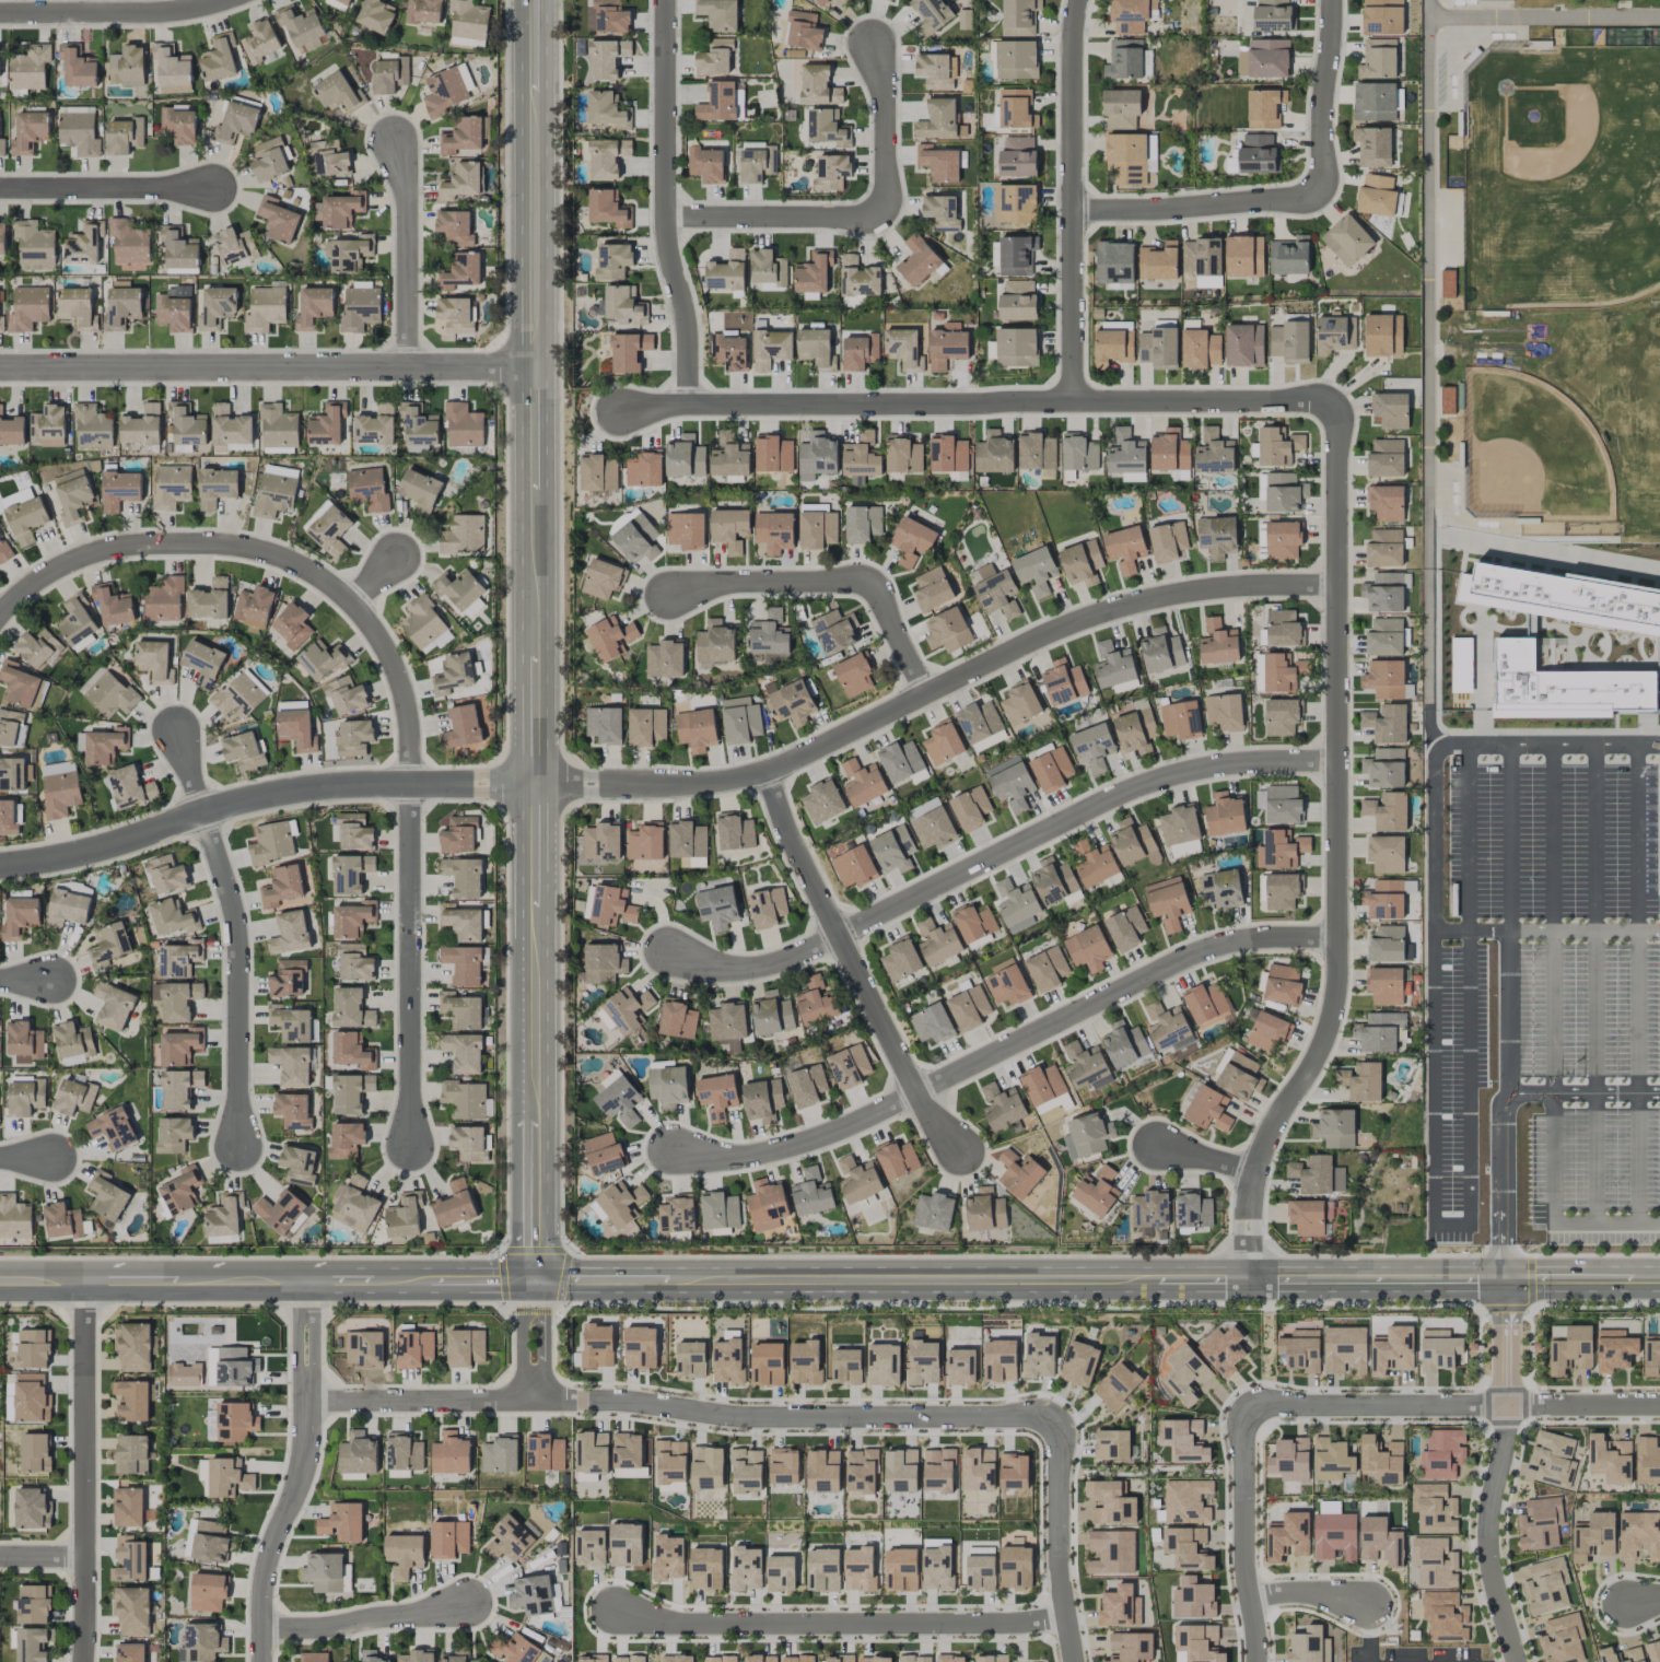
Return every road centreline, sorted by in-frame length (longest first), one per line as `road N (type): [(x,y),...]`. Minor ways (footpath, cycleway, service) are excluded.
road 1 (tertiary): [(1508,1278),(535,1274)]
road 2 (residential): [(1336,399),(1340,975),(1320,1046),(1253,1173),(1248,1276)]
road 3 (residential): [(535,785),(687,786),(765,773),(1090,616),(1214,589),(1336,586)]
road 4 (residential): [(670,949),(741,967),(769,964),(1162,776),(1239,762),(1338,762)]
road 5 (residential): [(673,1148),(737,1156),(827,1135),(1209,948),(1281,936),(1340,939)]
road 6 (residential): [(624,412),(680,405),(1336,399)]
road 7 (residential): [(0,617),(45,576),(110,547),(265,552),(331,585),(377,634),(410,716),(410,784)]
road 8 (tertiary): [(0,867),(93,851),(312,787),(535,785)]
road 9 (tertiary): [(535,1274),(0,1283)]
road 10 (residential): [(0,368),(534,370)]
road 11 (residential): [(531,1402),(751,1418),(1025,1413),(1054,1423)]
road 12 (residential): [(1062,1616),(1019,1624),(784,1626),(627,1619)]
road 13 (residential): [(765,773),(785,834),(916,1090),(962,1148)]
road 14 (residential): [(666,0),(667,238),(686,306),(690,405)]
road 15 (residential): [(1081,0),(1074,25),(1075,401)]
road 16 (residential): [(874,46),(885,98),(886,219),(667,218)]
road 17 (residential): [(1514,1661),(1488,1568),(1489,1509),(1506,1448),(1508,1278)]
road 18 (residential): [(81,1284),(87,1661)]
road 19 (residential): [(410,784),(412,1139)]
road 20 (residential): [(206,814),(239,927),(239,1144)]
road 21 (residential): [(669,597),(729,585),(870,583),(923,695)]
road 22 (secondary): [(534,93),(534,370)]
road 23 (residential): [(306,1405),(303,1464),(268,1559),(259,1661)]
road 24 (residential): [(1250,1407),(1506,1405)]
road 25 (residential): [(1252,1661),(1240,1467),(1250,1407)]
road 26 (residential): [(1074,207),(1325,192)]
road 27 (residential): [(1054,1423),(1055,1571),(1068,1661)]
road 28 (residential): [(395,141),(409,201),(407,368)]
road 29 (residential): [(306,1405),(531,1402)]
road 30 (residential): [(0,14),(154,13),(222,0)]
road 31 (secondary): [(535,906),(535,1121)]
road 32 (residential): [(259,1628),(334,1628),(468,1604)]
road 33 (residential): [(0,188),(210,187)]
road 34 (residential): [(1334,0),(1323,97),(1325,192)]
road 35 (secondary): [(534,490),(535,657)]
road 36 (secondary): [(535,1121),(535,1274)]
road 37 (residential): [(1659,1405),(1506,1405)]
road 38 (tertiary): [(1659,1276),(1508,1278)]
road 39 (residential): [(531,1402),(547,1372),(535,1274)]
road 40 (residential): [(535,1274),(521,1307),(521,1371),(531,1402)]
road 41 (residential): [(306,1405),(316,1381),(316,1314),(306,1280)]
road 42 (residential): [(306,1280),(296,1314),(297,1383),(306,1405)]
road 43 (secondary): [(535,657),(535,785)]
road 44 (secondary): [(535,785),(535,906)]
road 45 (secondary): [(534,370),(534,490)]

